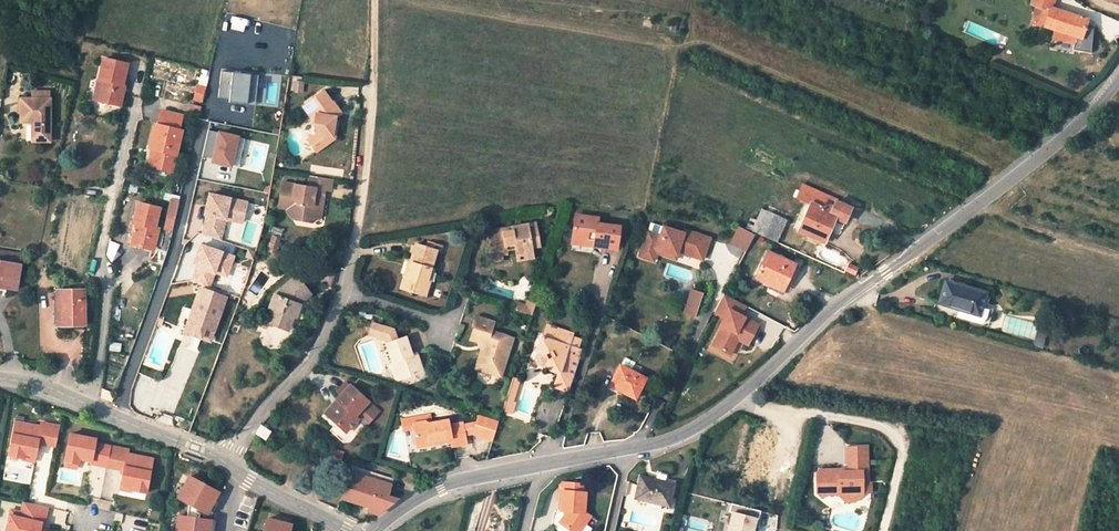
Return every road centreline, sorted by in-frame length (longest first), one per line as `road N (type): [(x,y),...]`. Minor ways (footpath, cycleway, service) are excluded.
road 1 (residential): [(373,530),(465,480),(669,440),(703,424),(836,305),(1057,141),(1118,72)]
road 2 (residential): [(136,102),(97,255),(107,280),(91,410)]
road 3 (residential): [(344,293),(301,373),(222,463)]
road 4 (residential): [(370,98),(344,293)]
road 5 (unclassified): [(222,463),(347,530)]
road 6 (unclassified): [(91,410),(222,463)]

